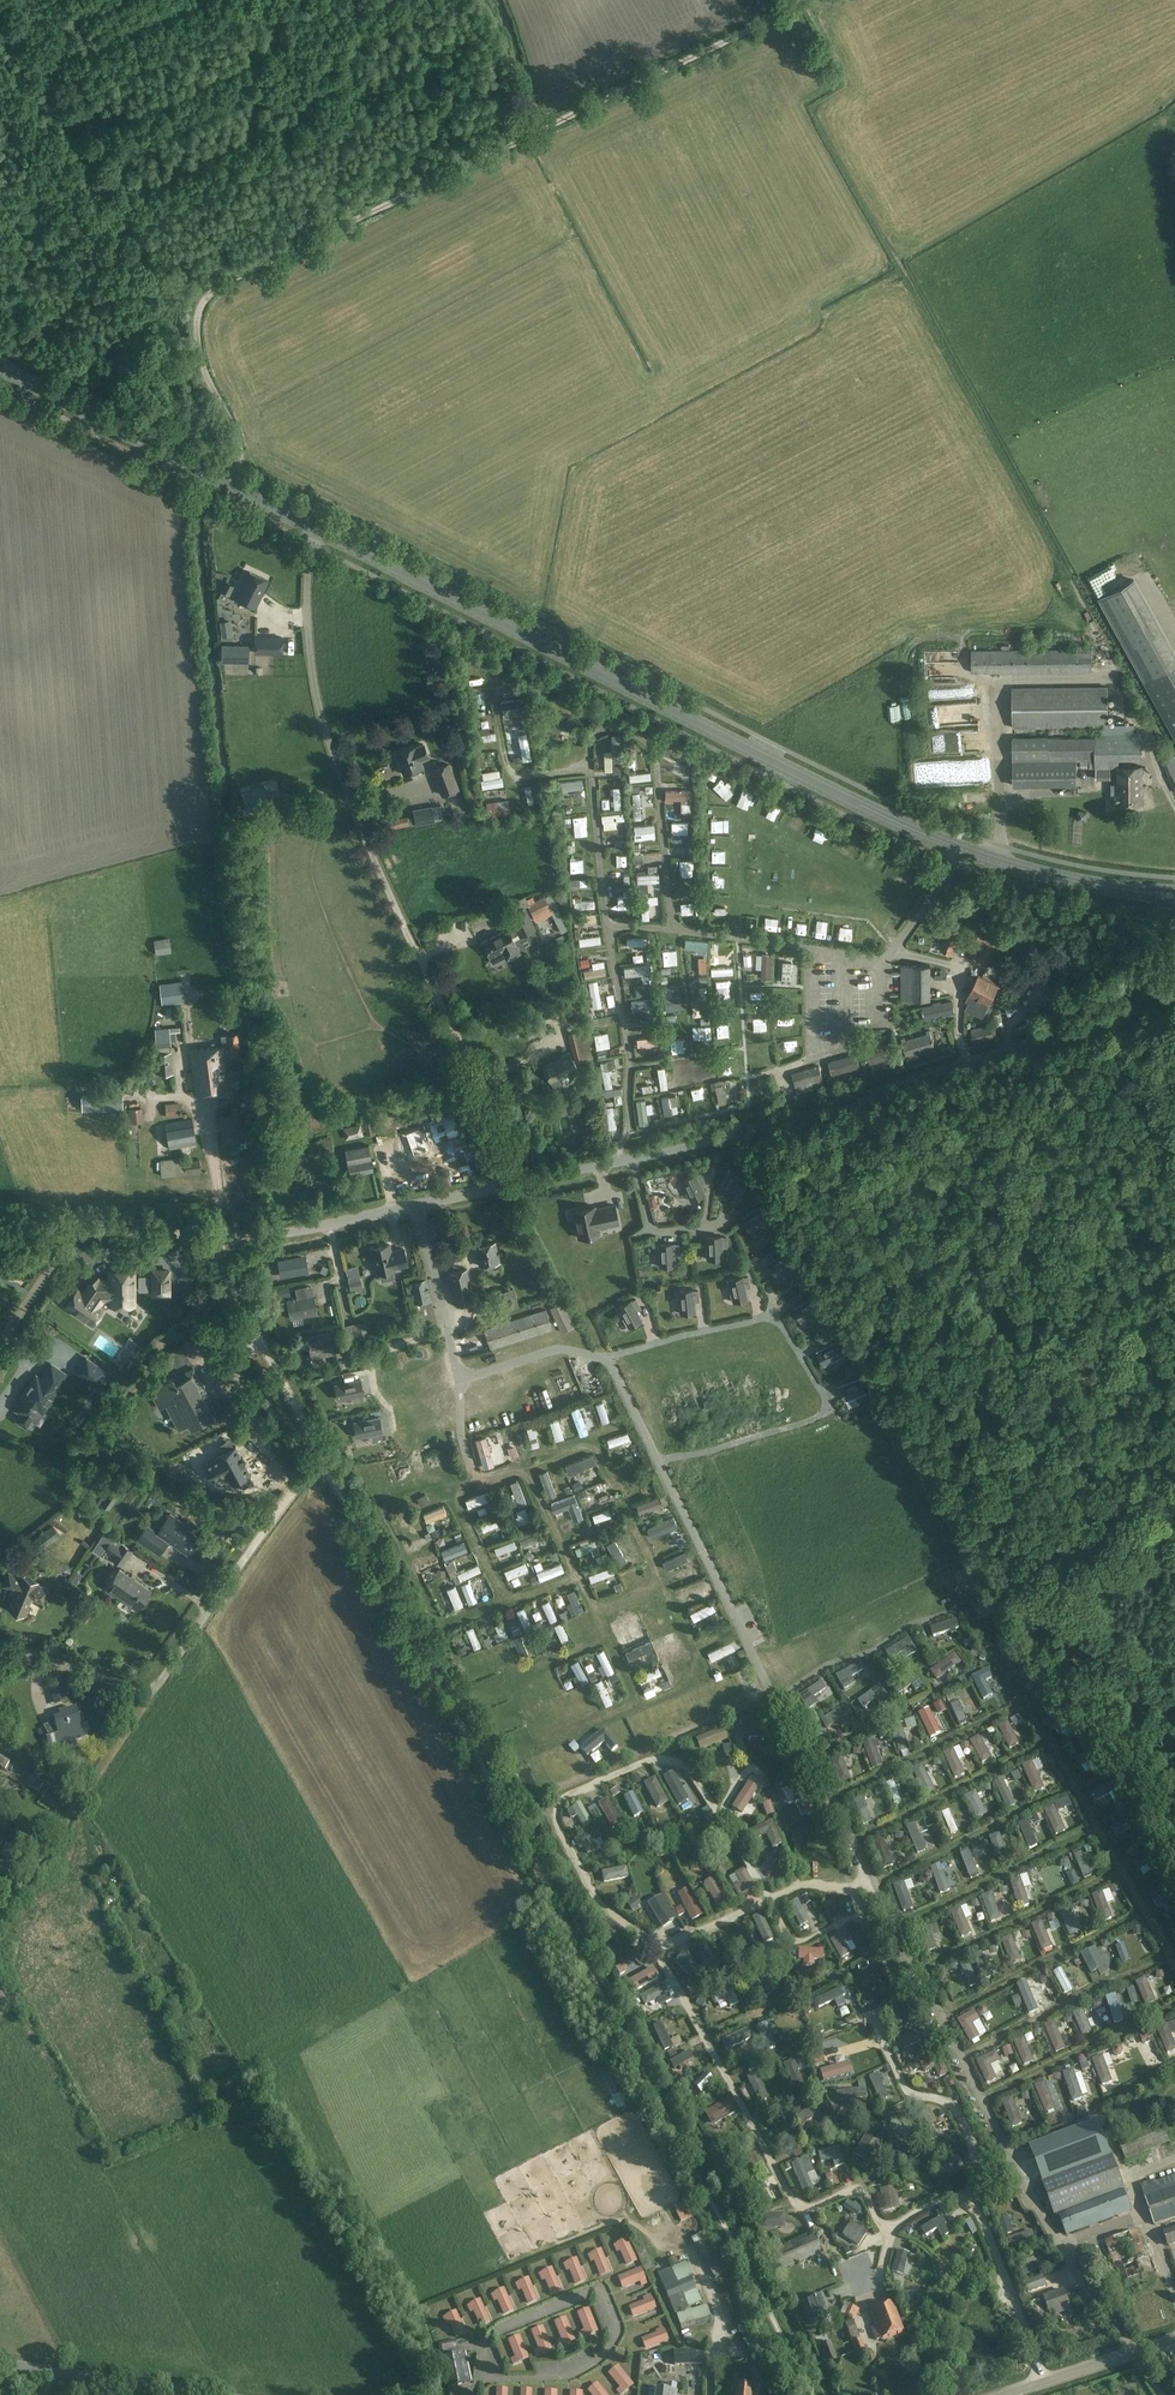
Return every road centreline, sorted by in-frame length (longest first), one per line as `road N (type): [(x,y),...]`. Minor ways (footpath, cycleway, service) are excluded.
road 1 (residential): [(1134,2352),(1043,2220),(606,1357)]
road 2 (track): [(812,2394),(321,1455)]
road 3 (secondary): [(1174,892),(1034,870),(925,834),(317,528)]
road 4 (residential): [(527,1181),(380,870),(327,735),(308,615),(317,528)]
road 5 (unclassified): [(527,1181),(740,1134),(1174,992)]
road 6 (track): [(801,1),(851,84),(813,109),(903,272),(652,411)]
road 7 (track): [(321,1455),(0,1921)]
road 8 (track): [(239,473),(238,436),(201,362),(196,314),(206,297),(543,128)]
road 9 (track): [(903,272),(1120,678)]
road 10 (track): [(471,1470),(521,1473),(597,1443),(699,1663)]
road 11 (secondary): [(317,528),(0,367)]
road 12 (track): [(543,128),(798,0)]
road 13 (unclassified): [(262,1235),(527,1181)]
road 14 (track): [(343,1355),(346,1366),(369,1362),(380,1408),(464,1376),(461,1436),(471,1470)]
road 15 (track): [(521,1473),(635,1696)]
road 16 (track): [(321,1455),(220,1267),(213,1234)]
road 17 (unclassified): [(213,2394),(0,2363)]
road 18 (unclassified): [(262,1235),(72,1232)]
road 19 (track): [(969,1062),(959,1027),(964,936),(946,878)]
road 20 (residential): [(155,1688),(140,1690),(0,1644)]
road 21 (track): [(471,1470),(450,1490),(504,1604)]
road 22 (track): [(609,1639),(480,1688)]
road 23 (residential): [(0,1340),(72,1232)]
road 24 (track): [(455,1621),(577,1577)]

